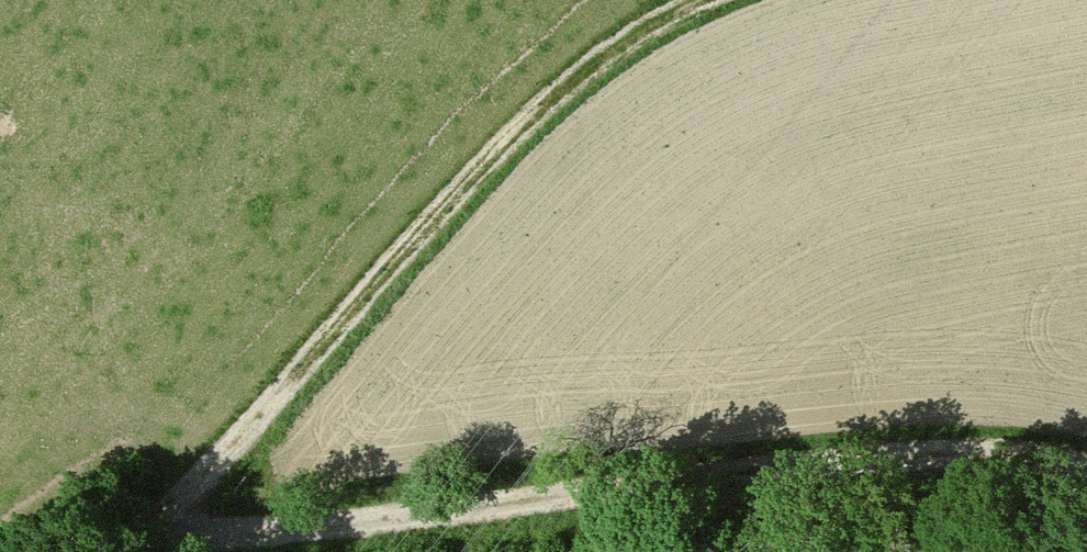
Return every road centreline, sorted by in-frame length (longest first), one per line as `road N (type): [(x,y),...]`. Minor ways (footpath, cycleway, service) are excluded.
road 1 (track): [(119,551),(163,537),(539,497),(793,453),(1023,455),(1086,477)]
road 2 (track): [(86,551),(247,405),(616,36),(681,0)]

